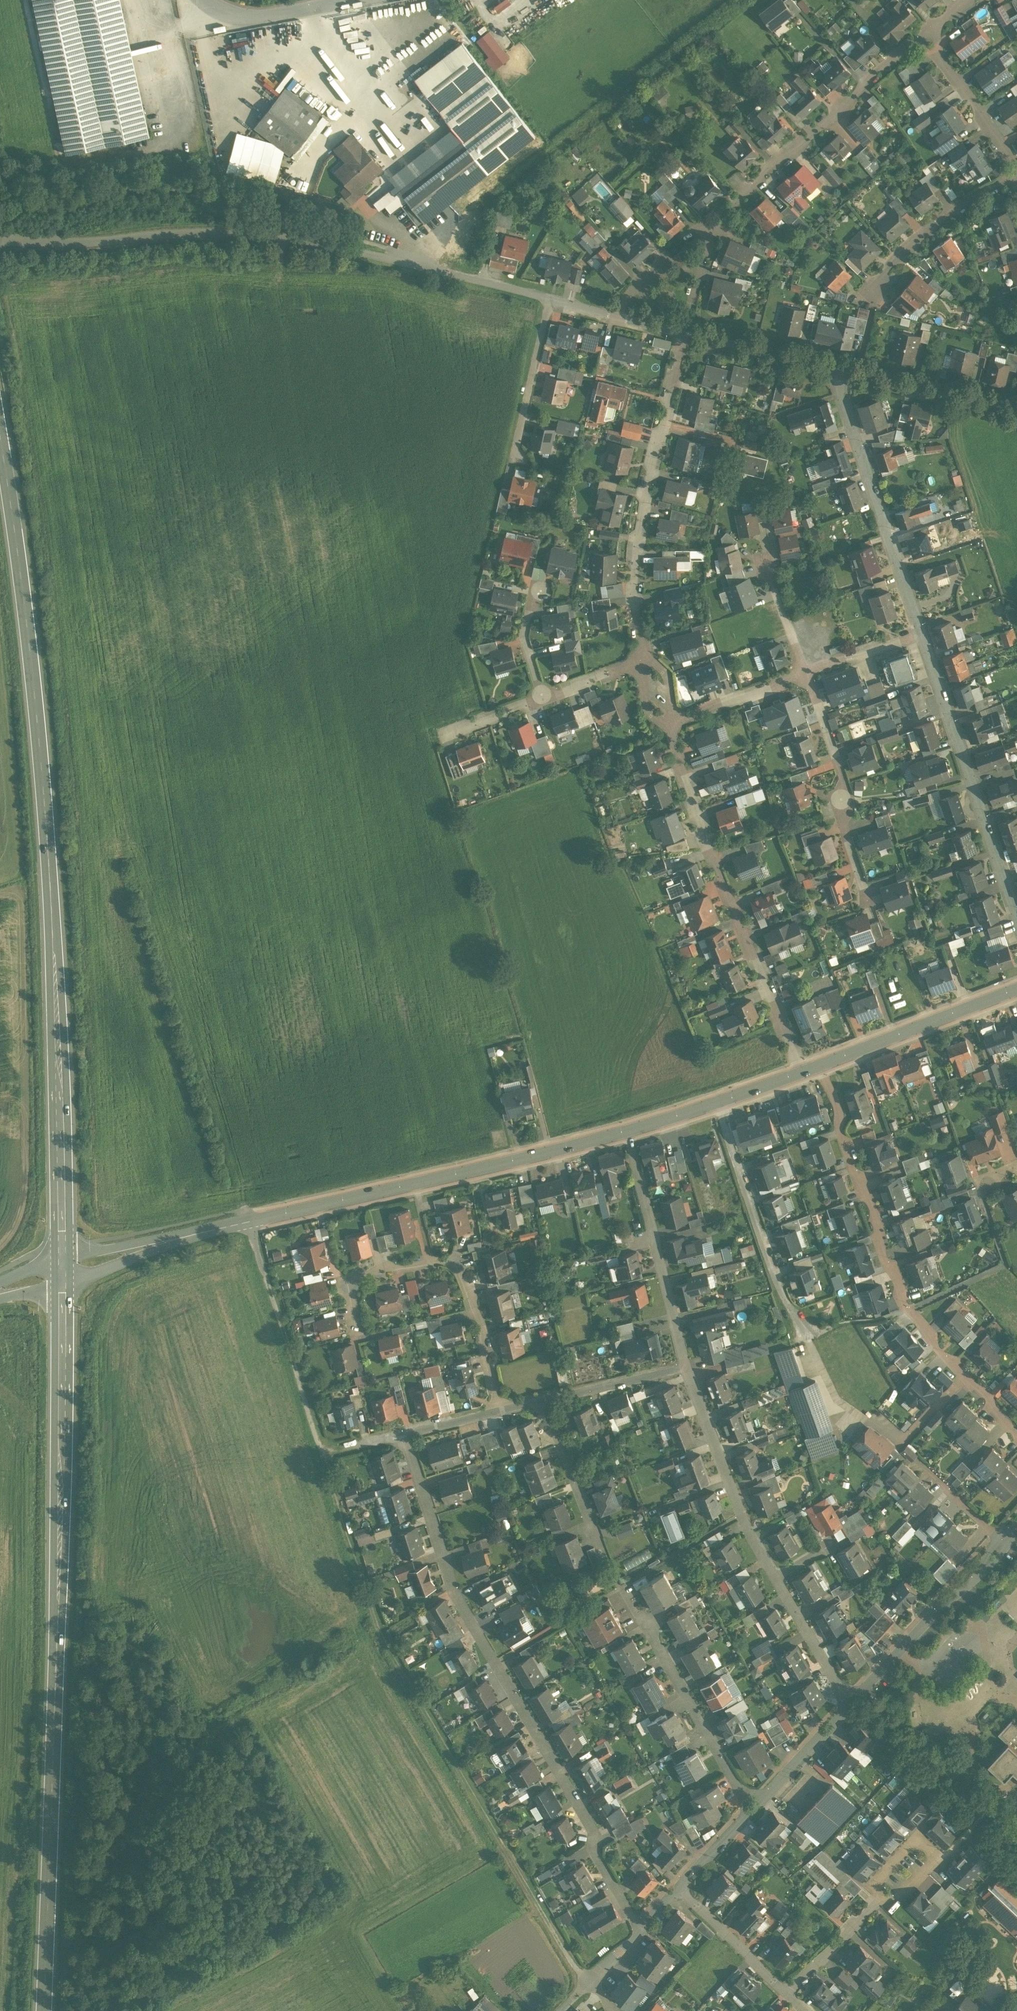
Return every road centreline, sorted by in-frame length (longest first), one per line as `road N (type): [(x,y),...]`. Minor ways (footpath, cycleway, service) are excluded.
road 1 (track): [(249,1220),(378,1621),(471,1803),(584,1985)]
road 2 (secondary): [(0,443),(44,798),(63,1268)]
road 3 (secondary): [(63,1268),(44,2010)]
road 4 (tertiary): [(63,1268),(628,1129)]
road 5 (residential): [(640,1927),(462,1598),(401,1431)]
road 6 (residential): [(550,299),(283,236),(186,230),(28,237)]
road 7 (residential): [(820,1064),(911,1308),(1016,1434)]
road 8 (residential): [(928,28),(813,124),(716,220),(685,332)]
road 9 (residential): [(802,1071),(668,722)]
road 10 (residential): [(644,657),(635,593),(638,539),(685,332)]
road 11 (residential): [(499,1406),(477,1311),(464,1274),(448,1260),(393,1264),(350,1280),(356,1331)]
road 12 (residential): [(1016,913),(922,630)]
road 13 (residential): [(922,630),(837,367)]
road 14 (residential): [(620,1586),(752,1804)]
road 15 (residential): [(1016,1520),(849,1702)]
road 16 (residential): [(716,1102),(797,1332)]
road 17 (residential): [(685,1364),(628,1129)]
road 18 (residential): [(806,671),(840,770),(845,826),(866,895)]
road 19 (residential): [(776,1577),(685,1364)]
road 20 (tertiary): [(820,1064),(1016,988)]
road 21 (residential): [(1016,169),(906,248),(874,303)]
road 22 (residential): [(1016,410),(837,367)]
road 23 (residential): [(928,28),(1016,166)]
road 24 (residential): [(550,299),(513,457)]
road 25 (residential): [(879,1896),(896,1896),(931,1860),(928,1845),(911,1845),(876,1892)]
road 26 (residential): [(837,367),(685,332)]
road 27 (residential): [(677,1886),(789,1990)]
road 28 (residential): [(806,671),(668,722)]
road 29 (residential): [(849,1702),(776,1577)]
road 30 (residential): [(545,1396),(685,1364)]
road 31 (residential): [(849,1702),(752,1804)]
road 32 (residential): [(545,1396),(595,1527)]
road 33 (residential): [(789,1990),(879,1896)]
road 34 (residential): [(922,630),(806,671)]
road 35 (residential): [(806,671),(766,557)]

